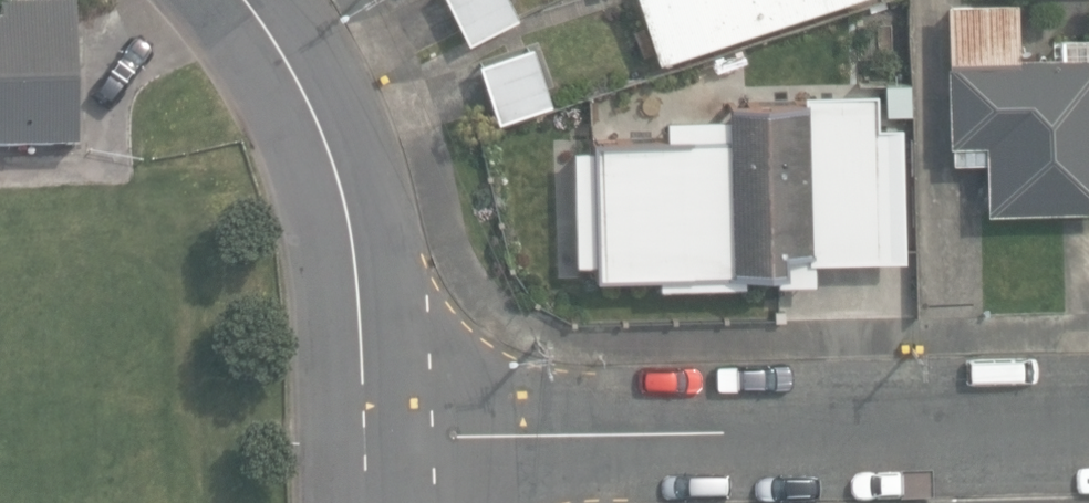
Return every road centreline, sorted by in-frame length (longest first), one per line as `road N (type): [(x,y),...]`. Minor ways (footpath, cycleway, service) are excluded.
road 1 (residential): [(1088,418),(369,431)]
road 2 (residential): [(250,0),(310,92),(341,184),(364,307),(369,431)]

